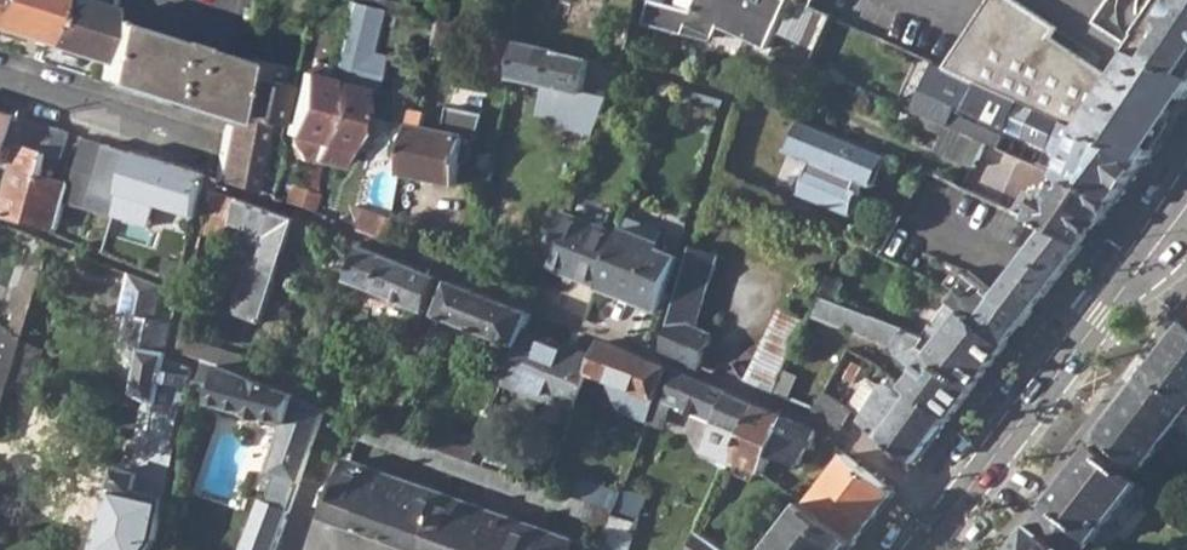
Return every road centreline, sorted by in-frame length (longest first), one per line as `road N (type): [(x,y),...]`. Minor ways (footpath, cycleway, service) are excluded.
road 1 (residential): [(207,184),(817,425),(947,516)]
road 2 (secondary): [(947,516),(1186,204)]
road 3 (residential): [(0,78),(214,144)]

